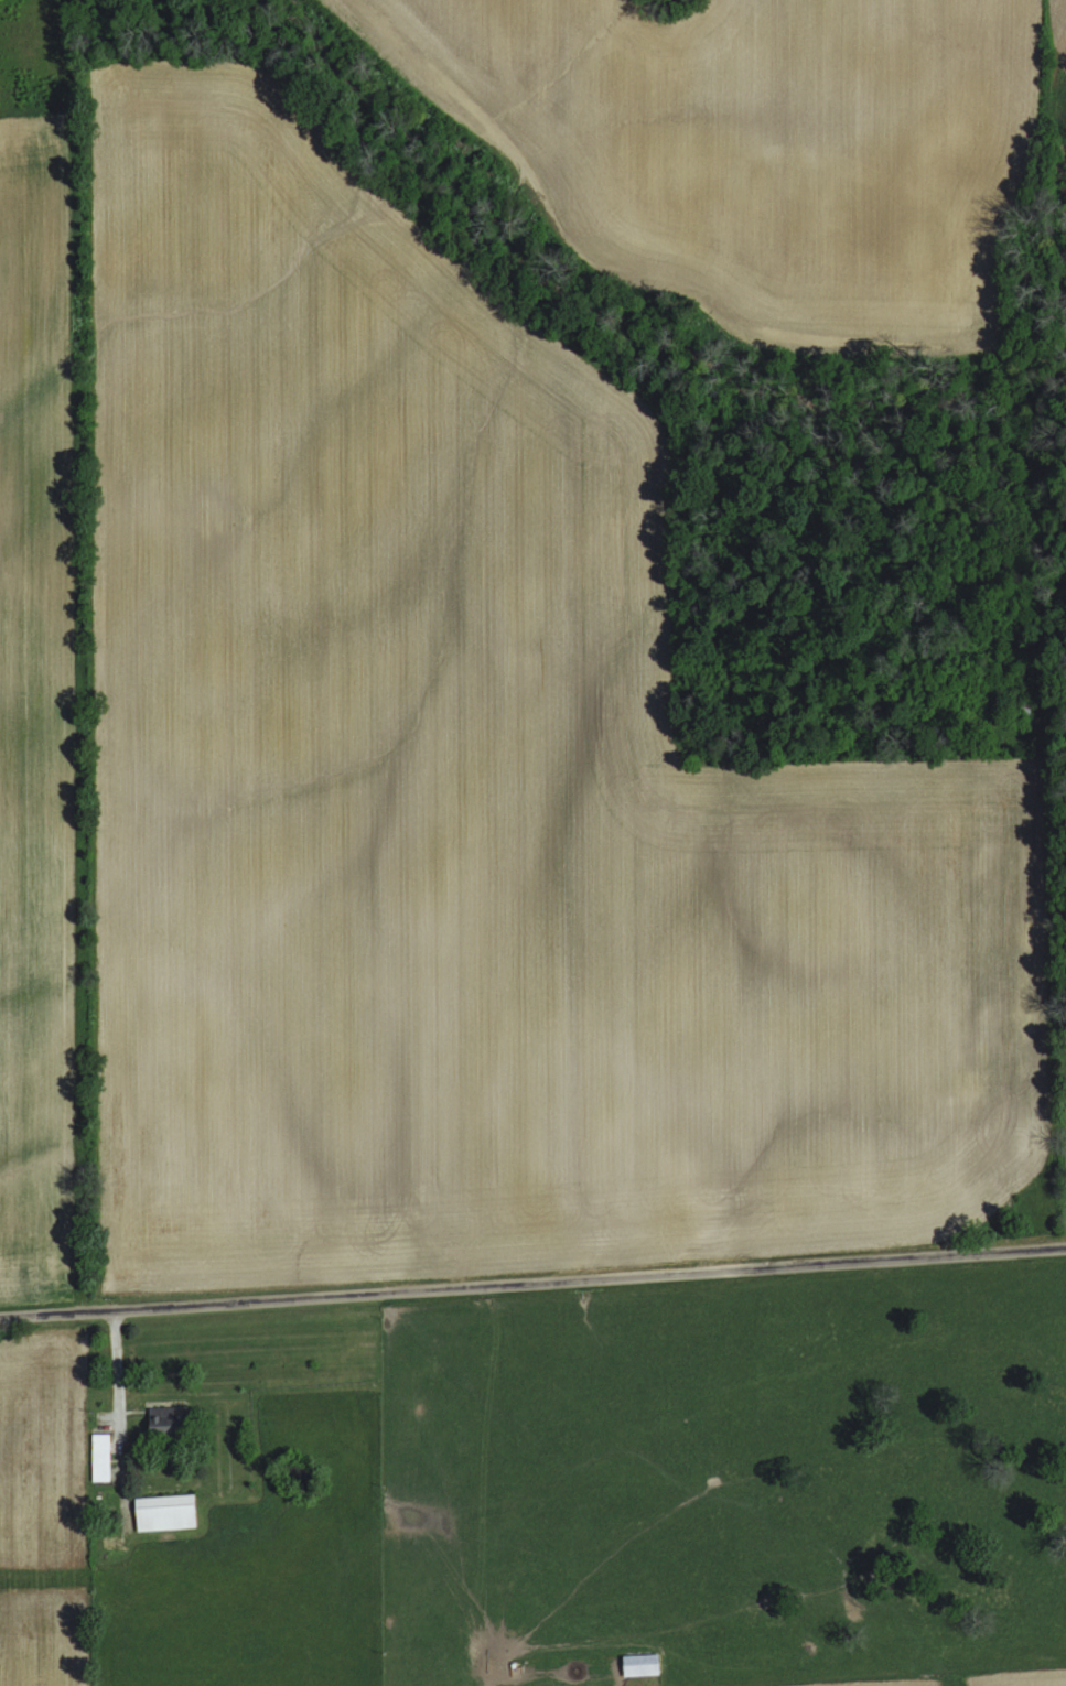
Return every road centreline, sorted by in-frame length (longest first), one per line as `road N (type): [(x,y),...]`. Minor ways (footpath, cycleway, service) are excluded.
road 1 (residential): [(0,1315),(1065,1247)]
road 2 (track): [(487,1286),(512,1318),(485,1550),(487,1624),(503,1682)]

